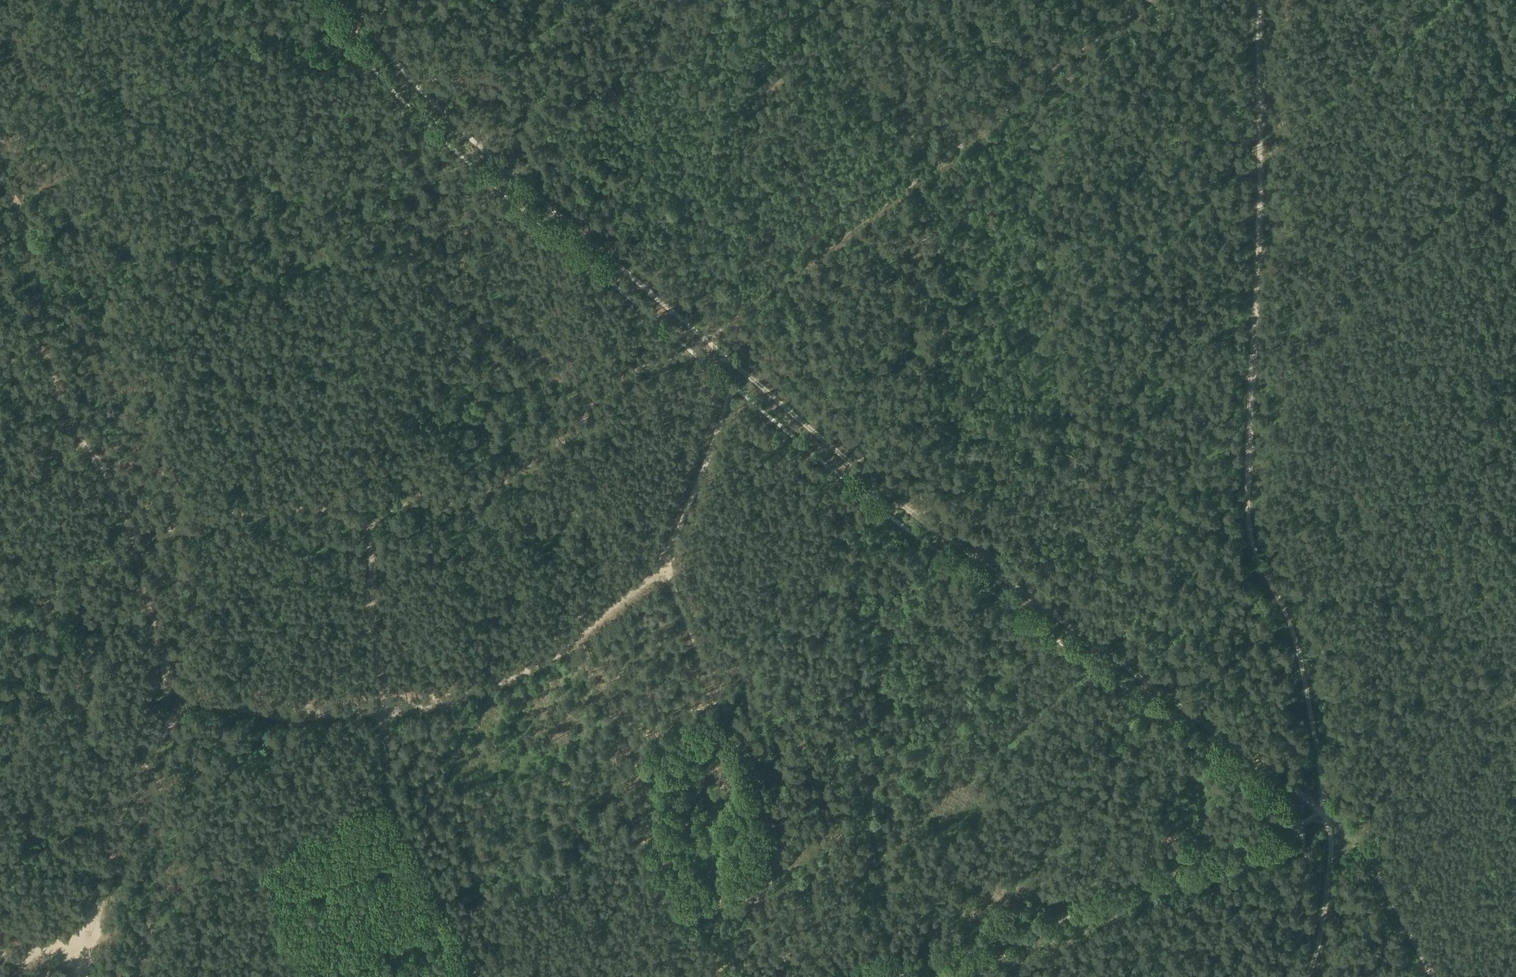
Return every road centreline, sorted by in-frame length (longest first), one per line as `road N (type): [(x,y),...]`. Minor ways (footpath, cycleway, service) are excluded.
road 1 (track): [(1261,0),(1248,520),(1302,666),(1326,815)]
road 2 (track): [(665,563),(539,667),(486,687),(300,714),(177,703),(143,772),(96,951)]
road 3 (track): [(1326,815),(916,515),(745,372)]
road 4 (track): [(745,372),(462,131),(374,36)]
road 5 (track): [(896,976),(1326,815)]
road 6 (track): [(738,976),(773,826),(665,563)]
road 7 (track): [(130,540),(51,384),(22,205),(0,161)]
road 8 (track): [(369,541),(344,518),(299,510),(130,540)]
road 9 (track): [(745,372),(665,563)]
road 10 (track): [(1330,837),(1364,845),(1436,976)]
road 11 (track): [(177,703),(130,540)]
road 12 (track): [(1308,976),(1329,873),(1326,815)]

